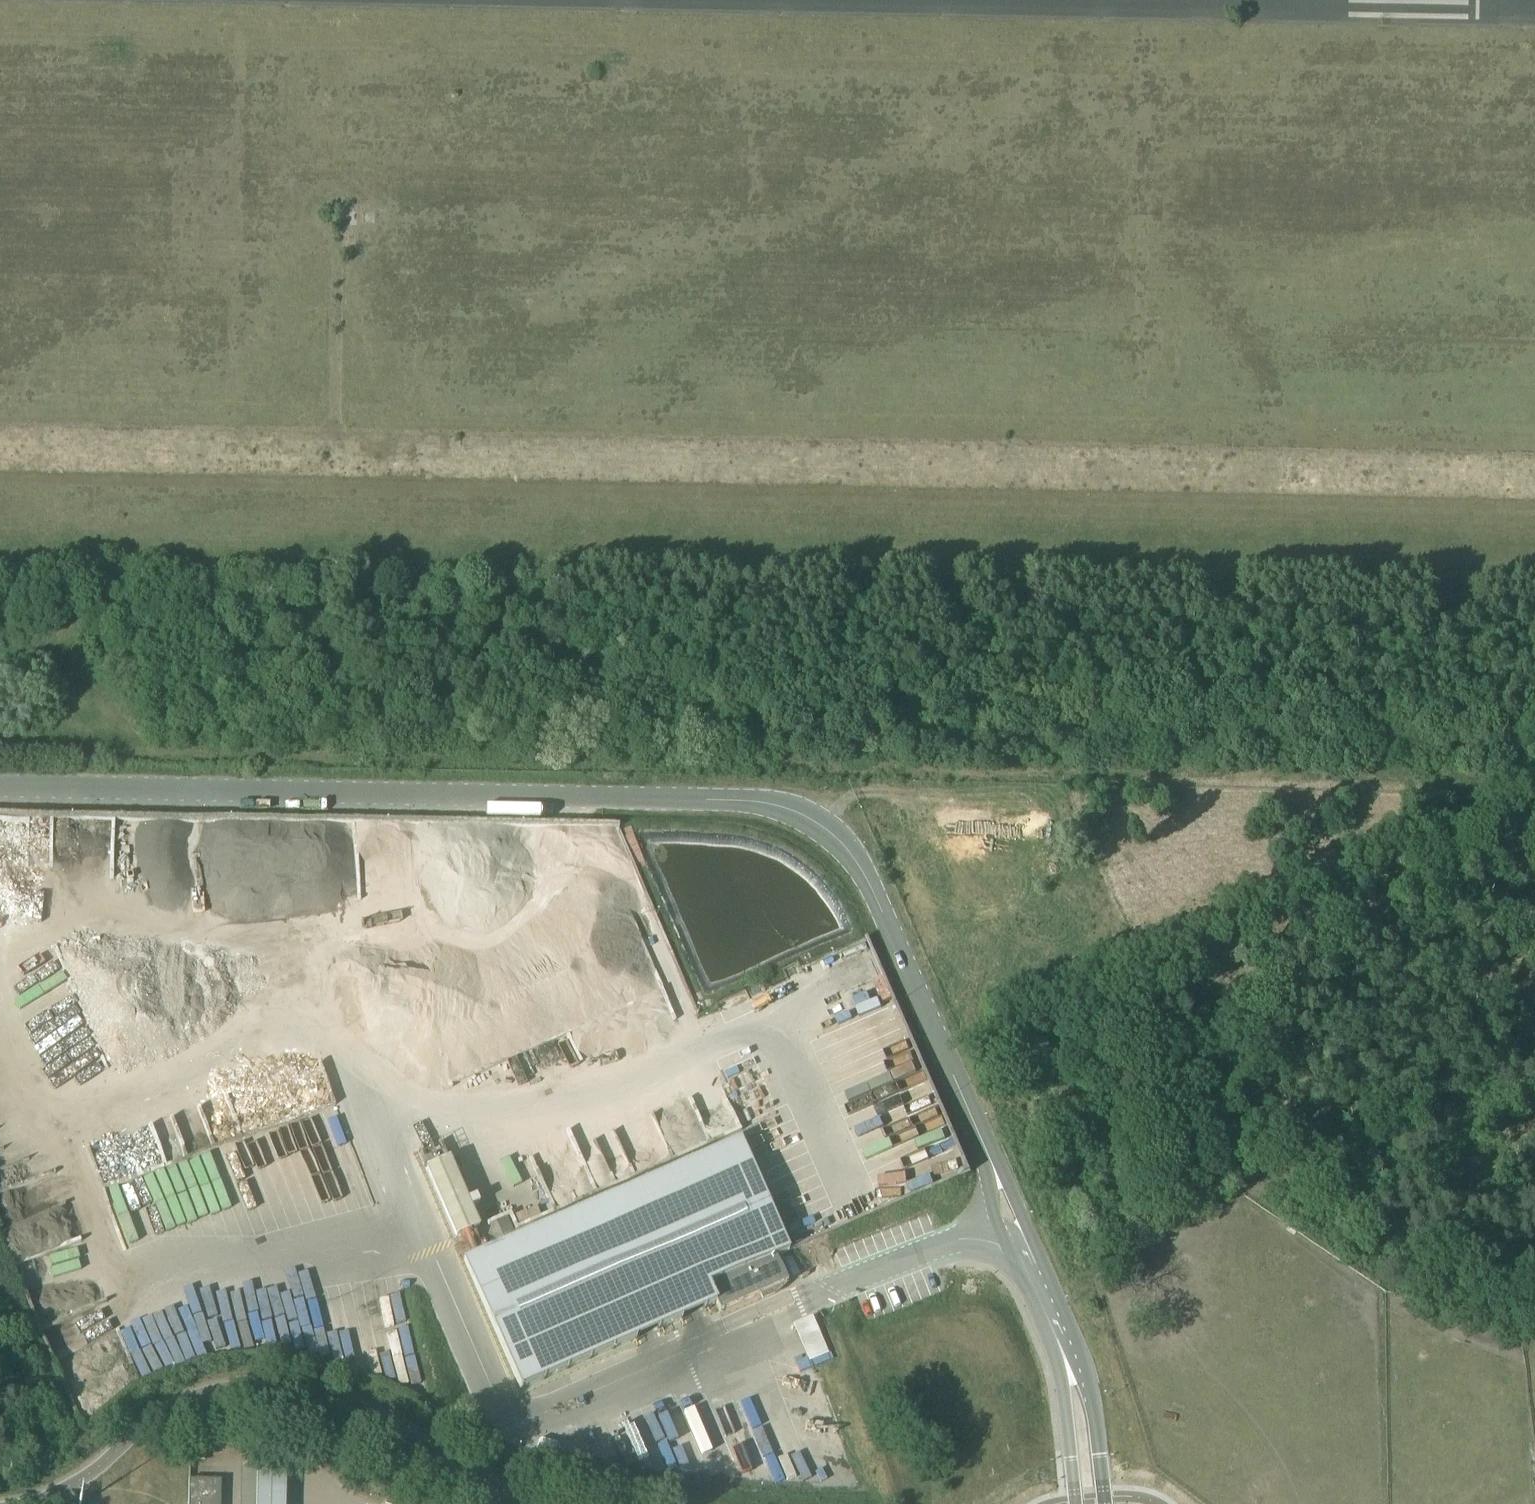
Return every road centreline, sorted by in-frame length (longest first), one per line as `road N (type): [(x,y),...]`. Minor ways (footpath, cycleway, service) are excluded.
road 1 (unclassified): [(986,1154),(854,857),(788,809),(0,785)]
road 2 (unclassified): [(1104,1503),(1085,1383),(1061,1351)]
road 3 (unclassified): [(1061,1351),(1075,1503)]

